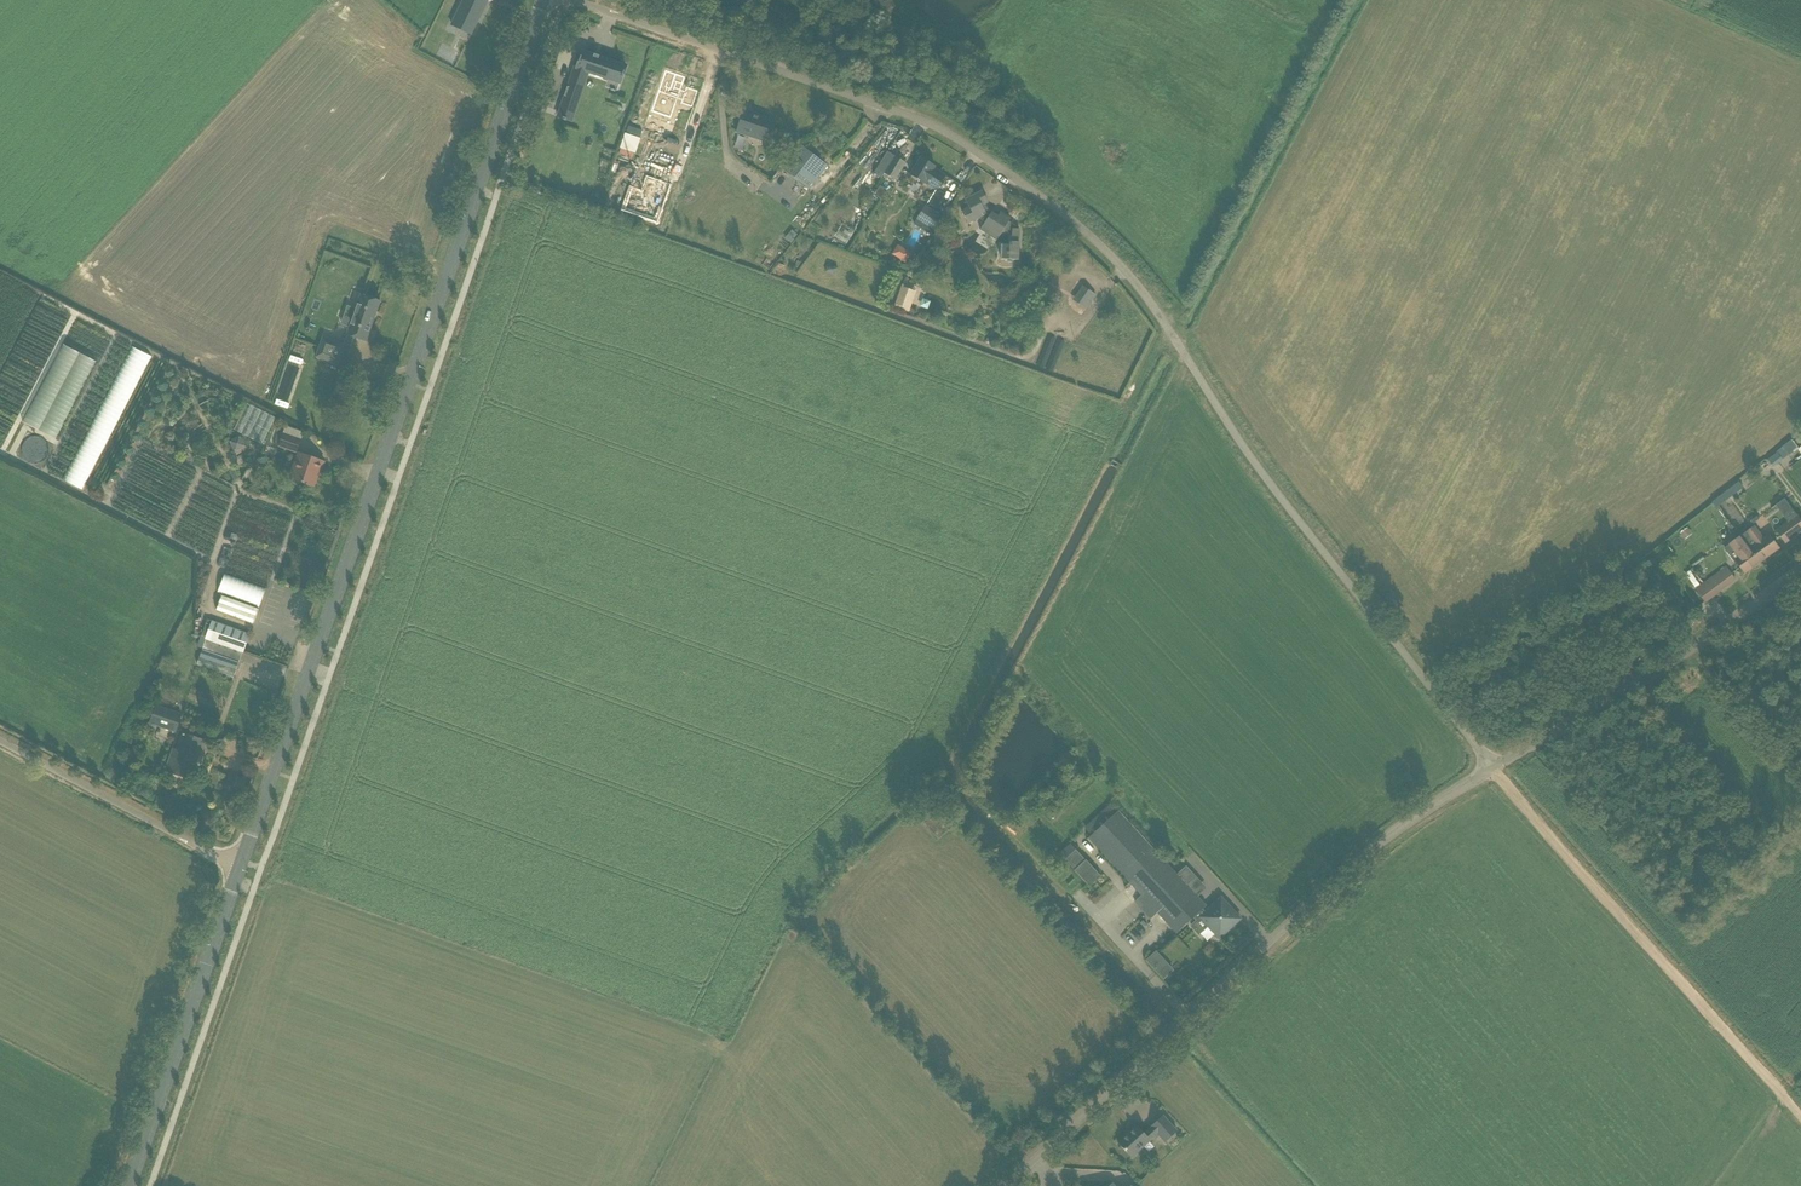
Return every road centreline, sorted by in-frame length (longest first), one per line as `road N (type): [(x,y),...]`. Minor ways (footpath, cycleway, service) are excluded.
road 1 (unclassified): [(1492,770),(1250,446),(1146,284),(1077,212),(964,134),(869,92),(576,0)]
road 2 (tertiary): [(239,866),(542,0)]
road 3 (unclassified): [(1010,1185),(1340,877),(1411,817),(1492,770)]
road 4 (track): [(1492,770),(1800,1116)]
road 5 (unclassified): [(1492,770),(1690,649),(1800,569)]
road 6 (tertiary): [(130,1185),(239,866)]
road 7 (unclassified): [(239,866),(0,741)]

